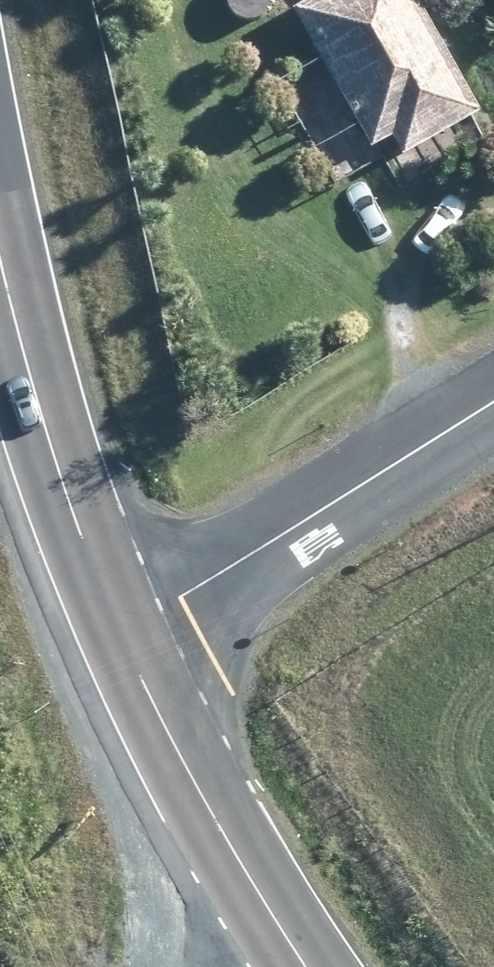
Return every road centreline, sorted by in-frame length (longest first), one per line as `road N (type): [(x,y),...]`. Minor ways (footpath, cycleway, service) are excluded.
road 1 (unclassified): [(121,634),(493,398)]
road 2 (tertiary): [(0,255),(69,501),(121,634)]
road 3 (tertiary): [(121,634),(239,866),(304,966)]

